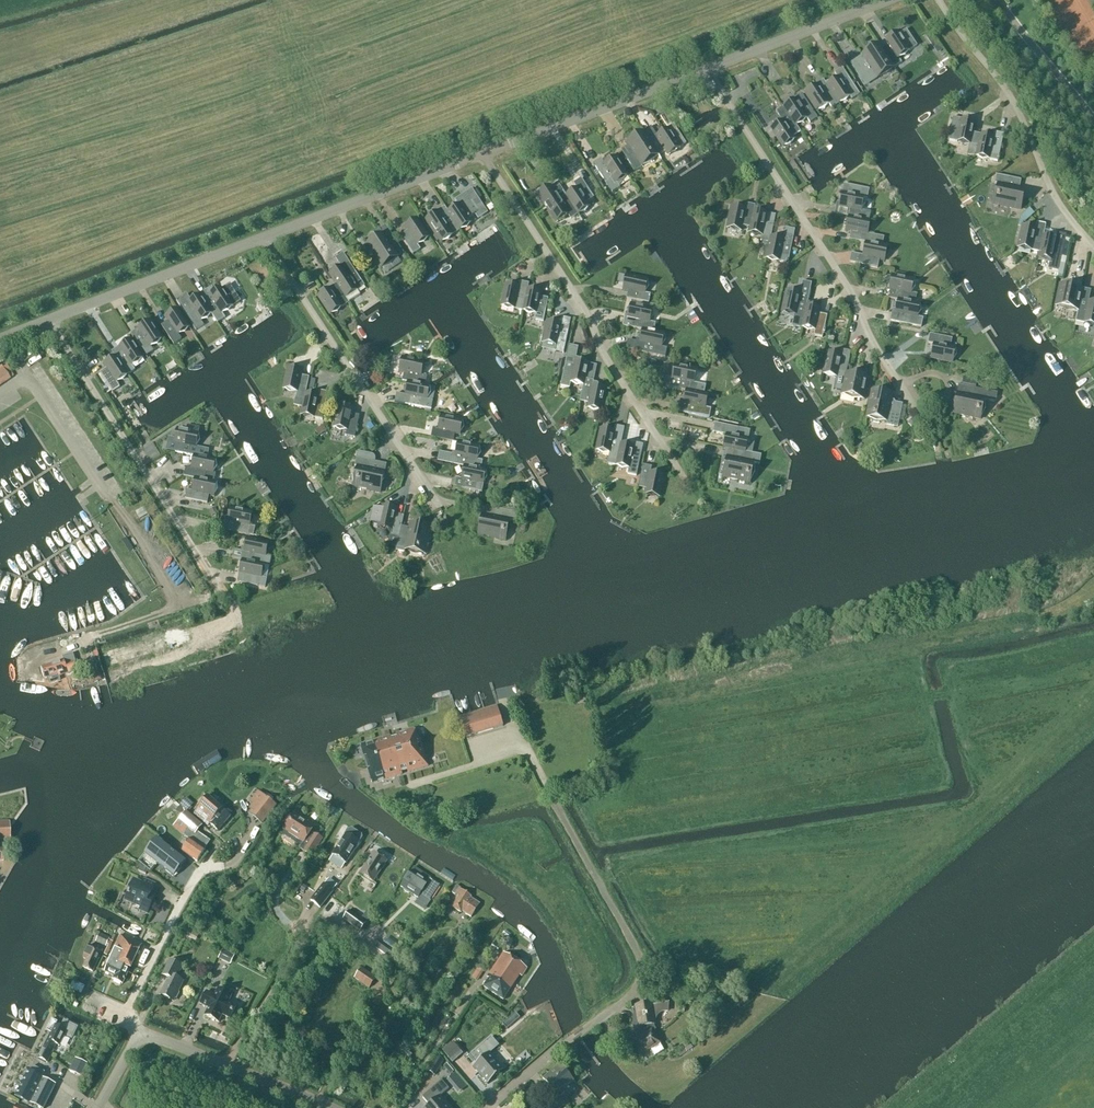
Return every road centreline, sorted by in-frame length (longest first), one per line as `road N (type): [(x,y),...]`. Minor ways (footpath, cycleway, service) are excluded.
road 1 (residential): [(922,419),(711,69)]
road 2 (residential): [(682,475),(484,153)]
road 3 (residential): [(221,592),(51,321)]
road 4 (residential): [(435,500),(263,237)]
road 5 (residential): [(563,1045),(635,992),(642,973),(553,803)]
road 6 (residential): [(1093,247),(937,0)]
road 7 (unclassified): [(711,69),(484,153)]
road 8 (unclassified): [(484,153),(263,237)]
road 9 (unclassified): [(263,237),(51,321)]
road 10 (residential): [(127,1015),(202,868),(226,867),(243,851)]
road 11 (residential): [(332,1107),(155,1036),(138,1037)]
road 12 (unclassified): [(895,0),(711,69)]

